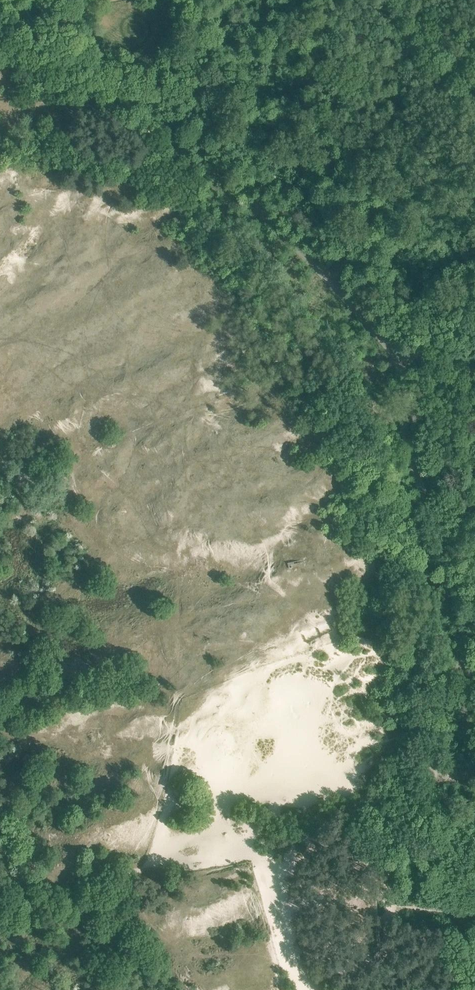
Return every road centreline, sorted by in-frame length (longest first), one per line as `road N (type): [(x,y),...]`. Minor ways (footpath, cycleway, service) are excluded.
road 1 (unclassified): [(474,764),(449,581),(404,426),(398,356)]
road 2 (track): [(457,989),(399,947),(373,904),(280,866),(249,857),(143,868)]
road 3 (residential): [(398,356),(221,175)]
road 4 (unclassified): [(195,0),(203,134),(221,175)]
road 5 (track): [(143,868),(0,922)]

